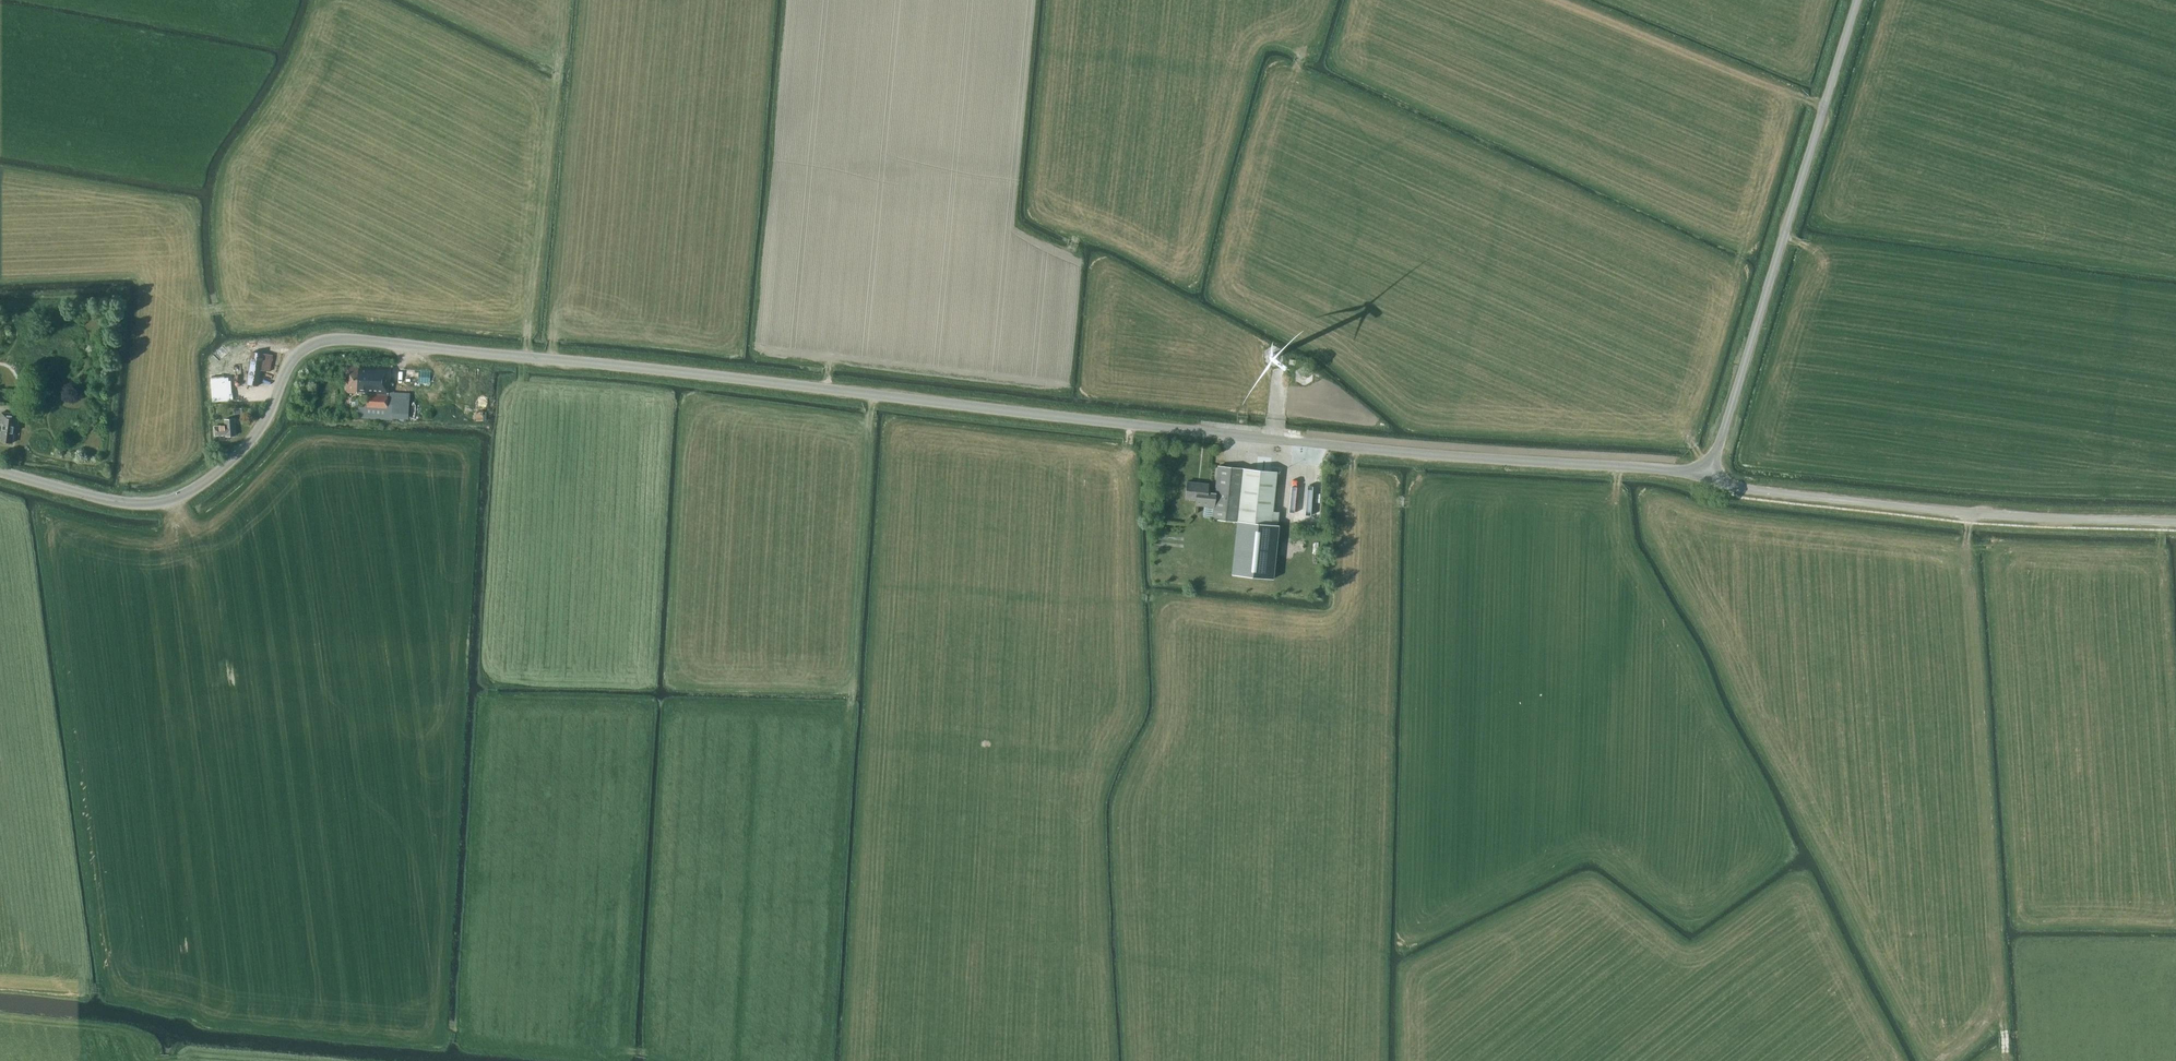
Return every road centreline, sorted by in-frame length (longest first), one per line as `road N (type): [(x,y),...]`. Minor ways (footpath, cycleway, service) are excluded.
road 1 (unclassified): [(1706,478),(350,341),(302,350),(253,436),(171,500),(130,504),(0,472)]
road 2 (unclassified): [(1706,478),(1856,0)]
road 3 (unclassified): [(2175,527),(1970,519),(1706,478)]

